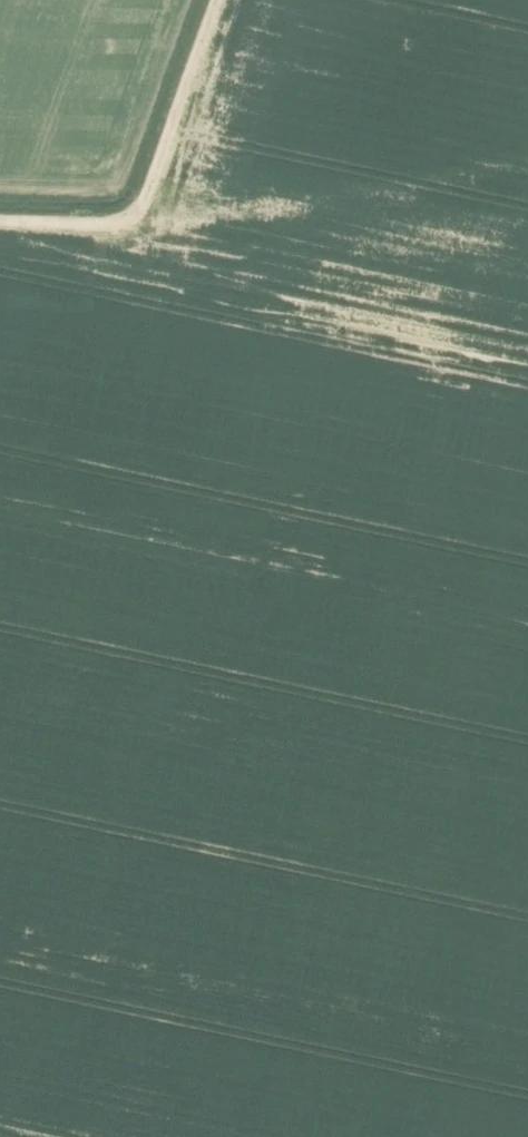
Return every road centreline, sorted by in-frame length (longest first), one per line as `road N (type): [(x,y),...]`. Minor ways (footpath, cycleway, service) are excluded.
road 1 (track): [(0,222),(105,225),(137,211),(214,0)]

